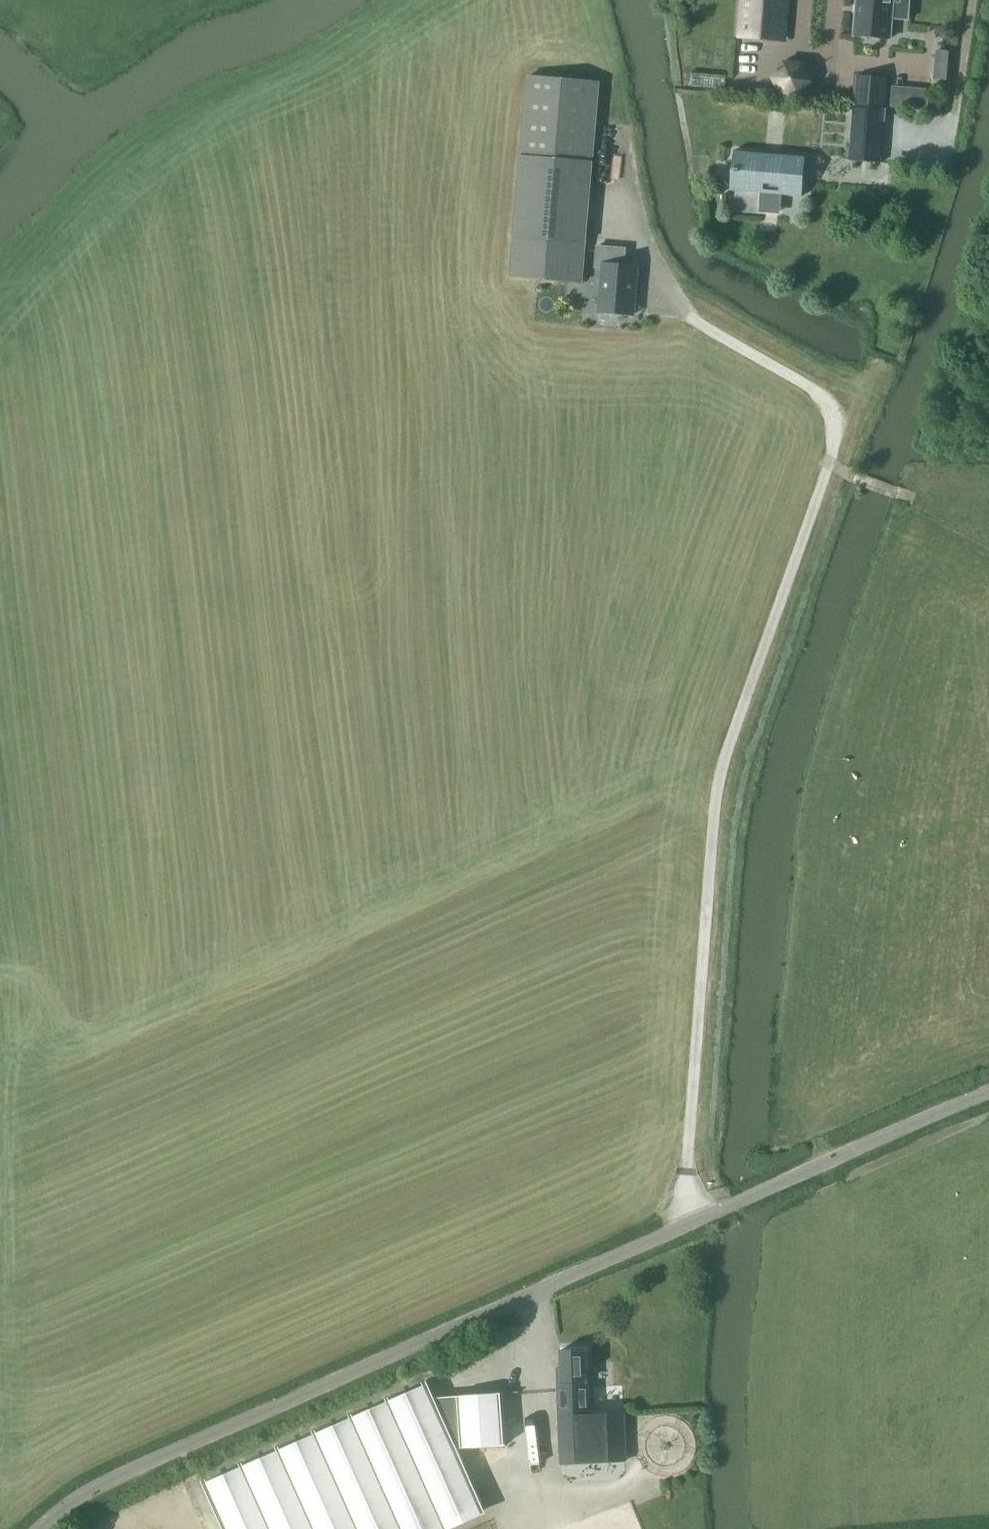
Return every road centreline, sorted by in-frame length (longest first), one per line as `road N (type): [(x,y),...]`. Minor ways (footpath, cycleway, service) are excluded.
road 1 (unclassified): [(38,1528),(89,1490),(988,1092)]
road 2 (track): [(829,465),(715,786),(685,1188),(693,1221)]
road 3 (track): [(829,465),(834,425),(826,400),(675,308),(622,211),(620,147)]

